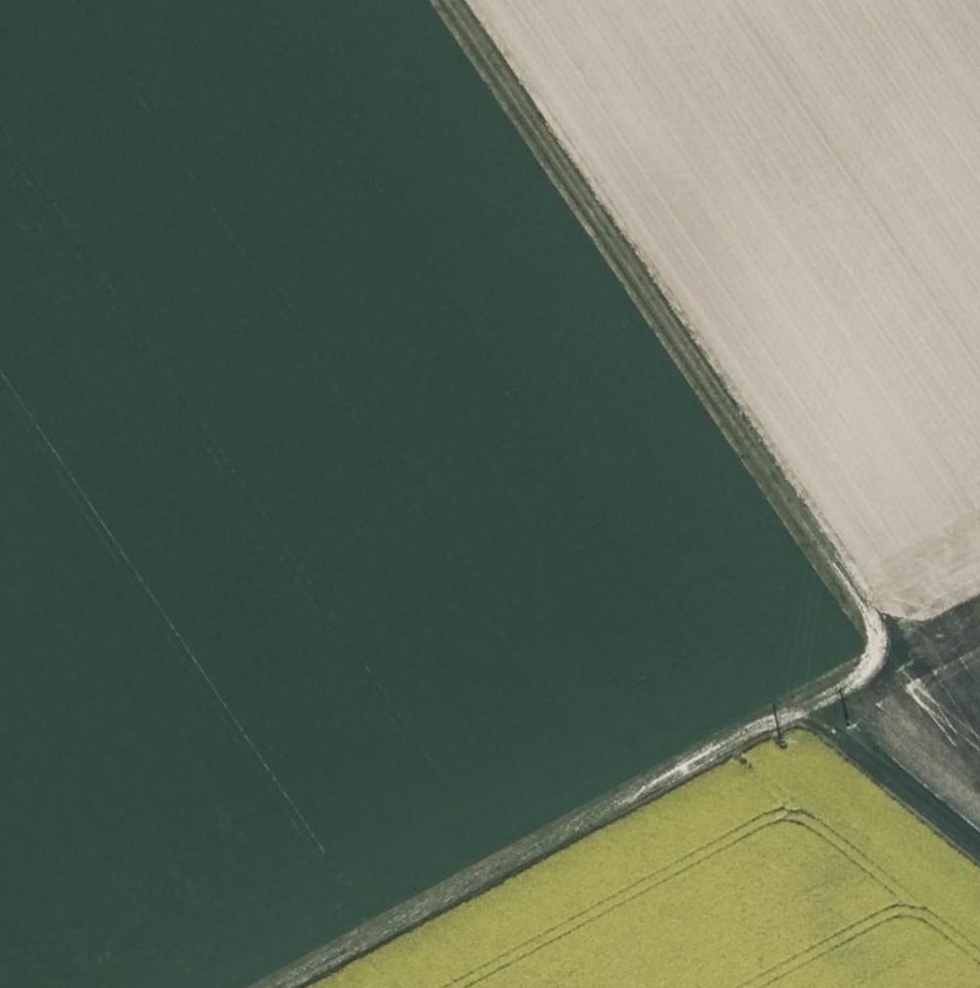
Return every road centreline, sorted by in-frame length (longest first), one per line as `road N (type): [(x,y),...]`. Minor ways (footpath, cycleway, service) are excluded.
road 1 (track): [(450,0),(876,624),(871,664),(805,705)]
road 2 (track): [(805,705),(273,987)]
road 3 (track): [(805,705),(979,847)]

